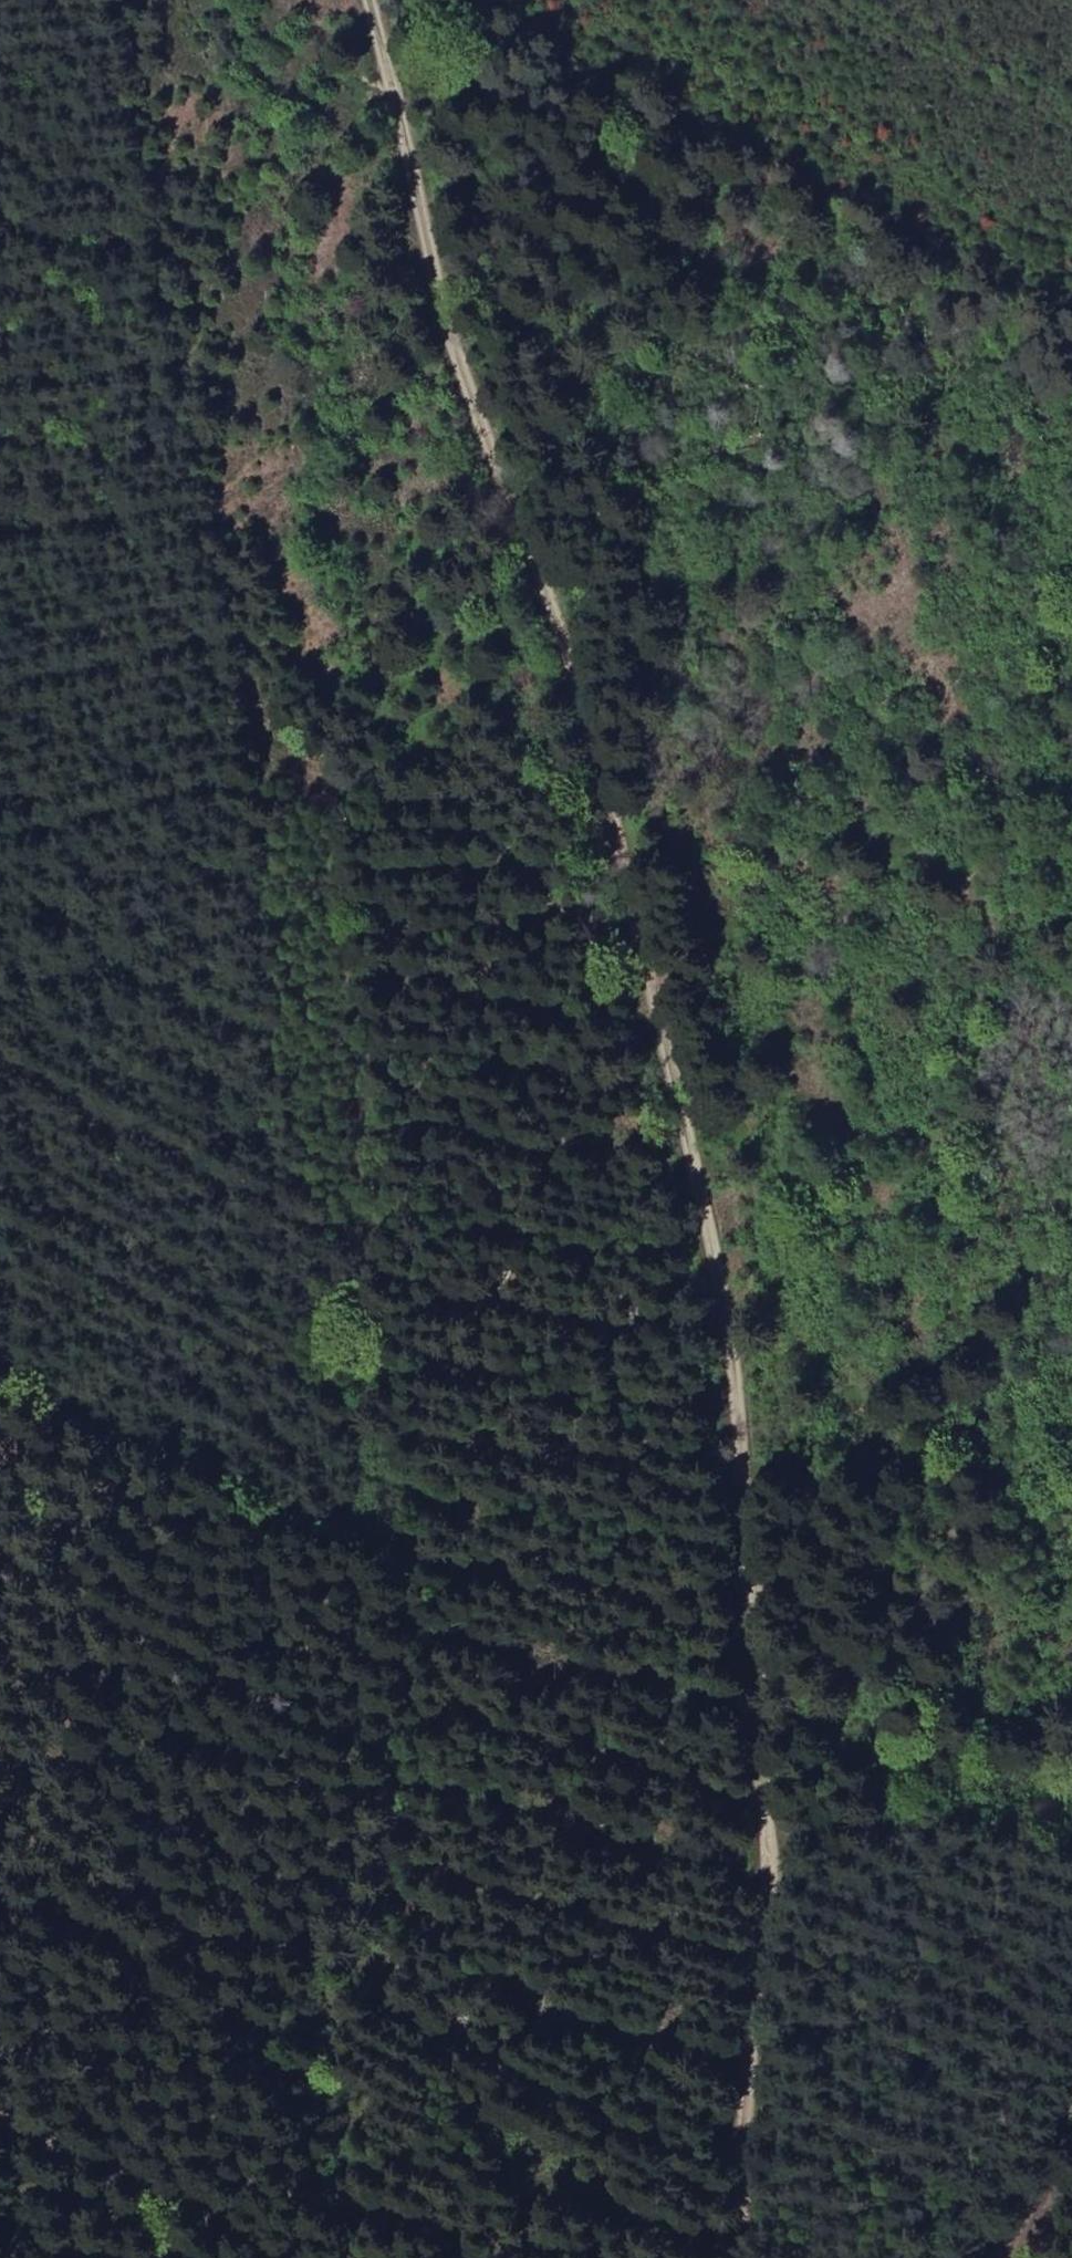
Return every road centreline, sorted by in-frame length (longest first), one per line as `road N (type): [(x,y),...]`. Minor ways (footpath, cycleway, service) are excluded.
road 1 (track): [(767,2257),(762,1832),(728,1313),(586,732),(366,0)]
road 2 (track): [(310,2257),(155,2166),(0,2104)]
road 3 (track): [(1002,2257),(1071,2090)]

